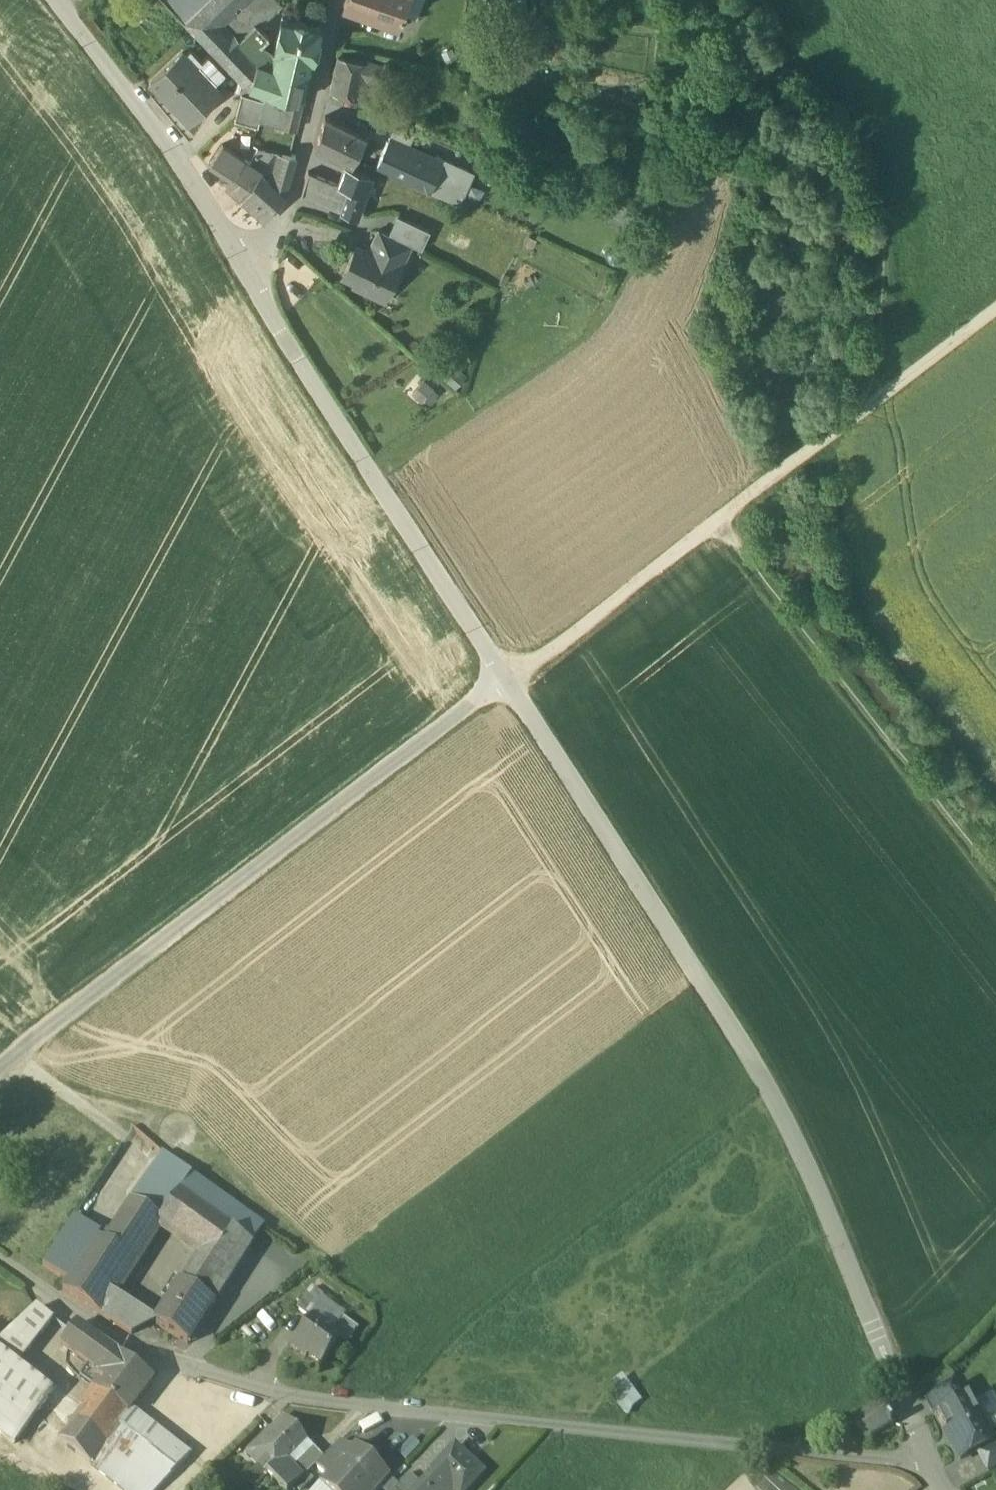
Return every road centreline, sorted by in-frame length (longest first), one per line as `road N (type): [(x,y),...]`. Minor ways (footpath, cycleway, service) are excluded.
road 1 (residential): [(0,1254),(122,1342),(275,1392),(580,1433),(927,1461)]
road 2 (residential): [(507,682),(771,1089),(927,1461)]
road 3 (residential): [(507,682),(0,1067)]
road 4 (residential): [(238,253),(507,682)]
road 5 (residential): [(56,0),(182,160),(238,253)]
road 6 (residential): [(343,0),(301,183),(276,229),(238,253)]
road 7 (track): [(716,523),(507,682)]
road 8 (track): [(886,396),(716,523)]
road 9 (track): [(995,309),(886,396)]

